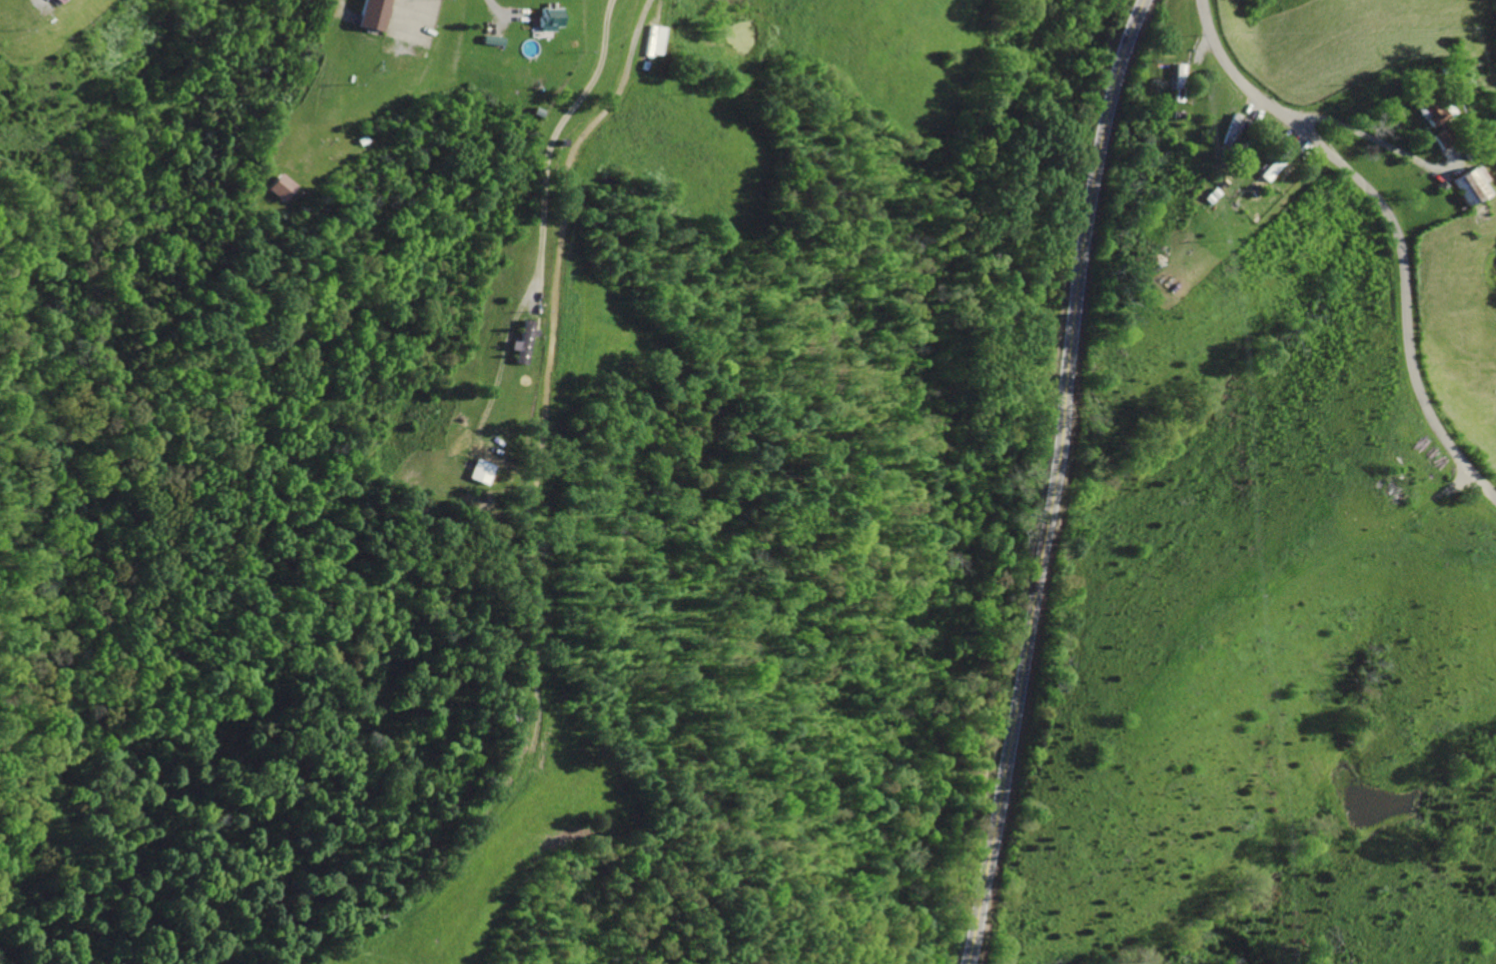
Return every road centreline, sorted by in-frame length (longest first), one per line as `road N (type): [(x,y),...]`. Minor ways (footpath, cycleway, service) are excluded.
road 1 (primary): [(967,963),(1031,634),(1095,181),(1145,0)]
road 2 (residential): [(1495,502),(1447,447),(1419,398),(1402,255),(1381,206),(1245,85),(1215,44),(1202,0)]

